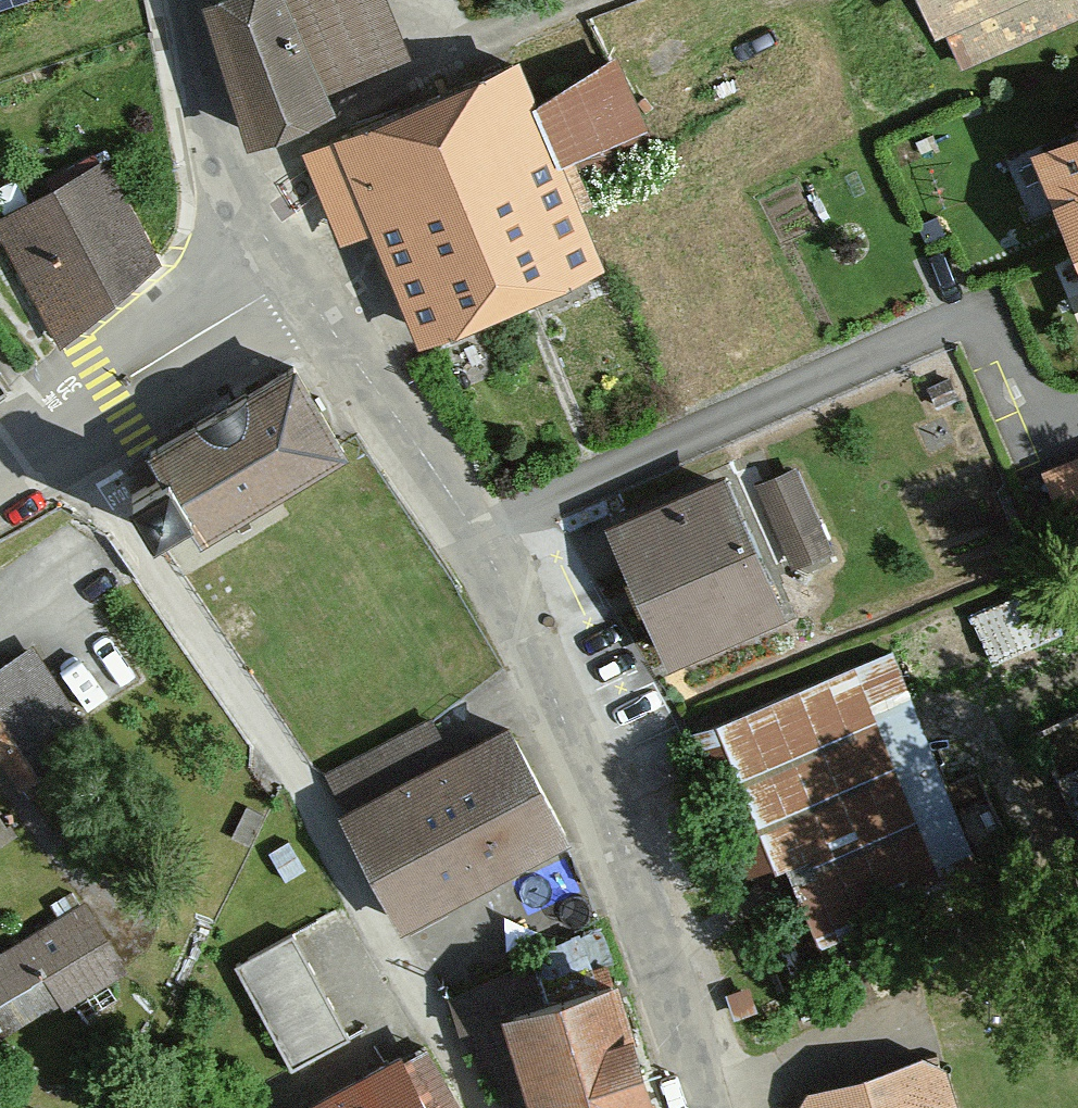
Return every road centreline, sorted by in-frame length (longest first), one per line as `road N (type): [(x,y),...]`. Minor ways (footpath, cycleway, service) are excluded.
road 1 (tertiary): [(288,277),(477,537),(594,793),(691,1107)]
road 2 (residential): [(488,1107),(334,845),(148,564),(50,432)]
road 3 (tertiary): [(288,277),(237,190),(188,0)]
road 4 (tertiary): [(50,432),(288,277)]

